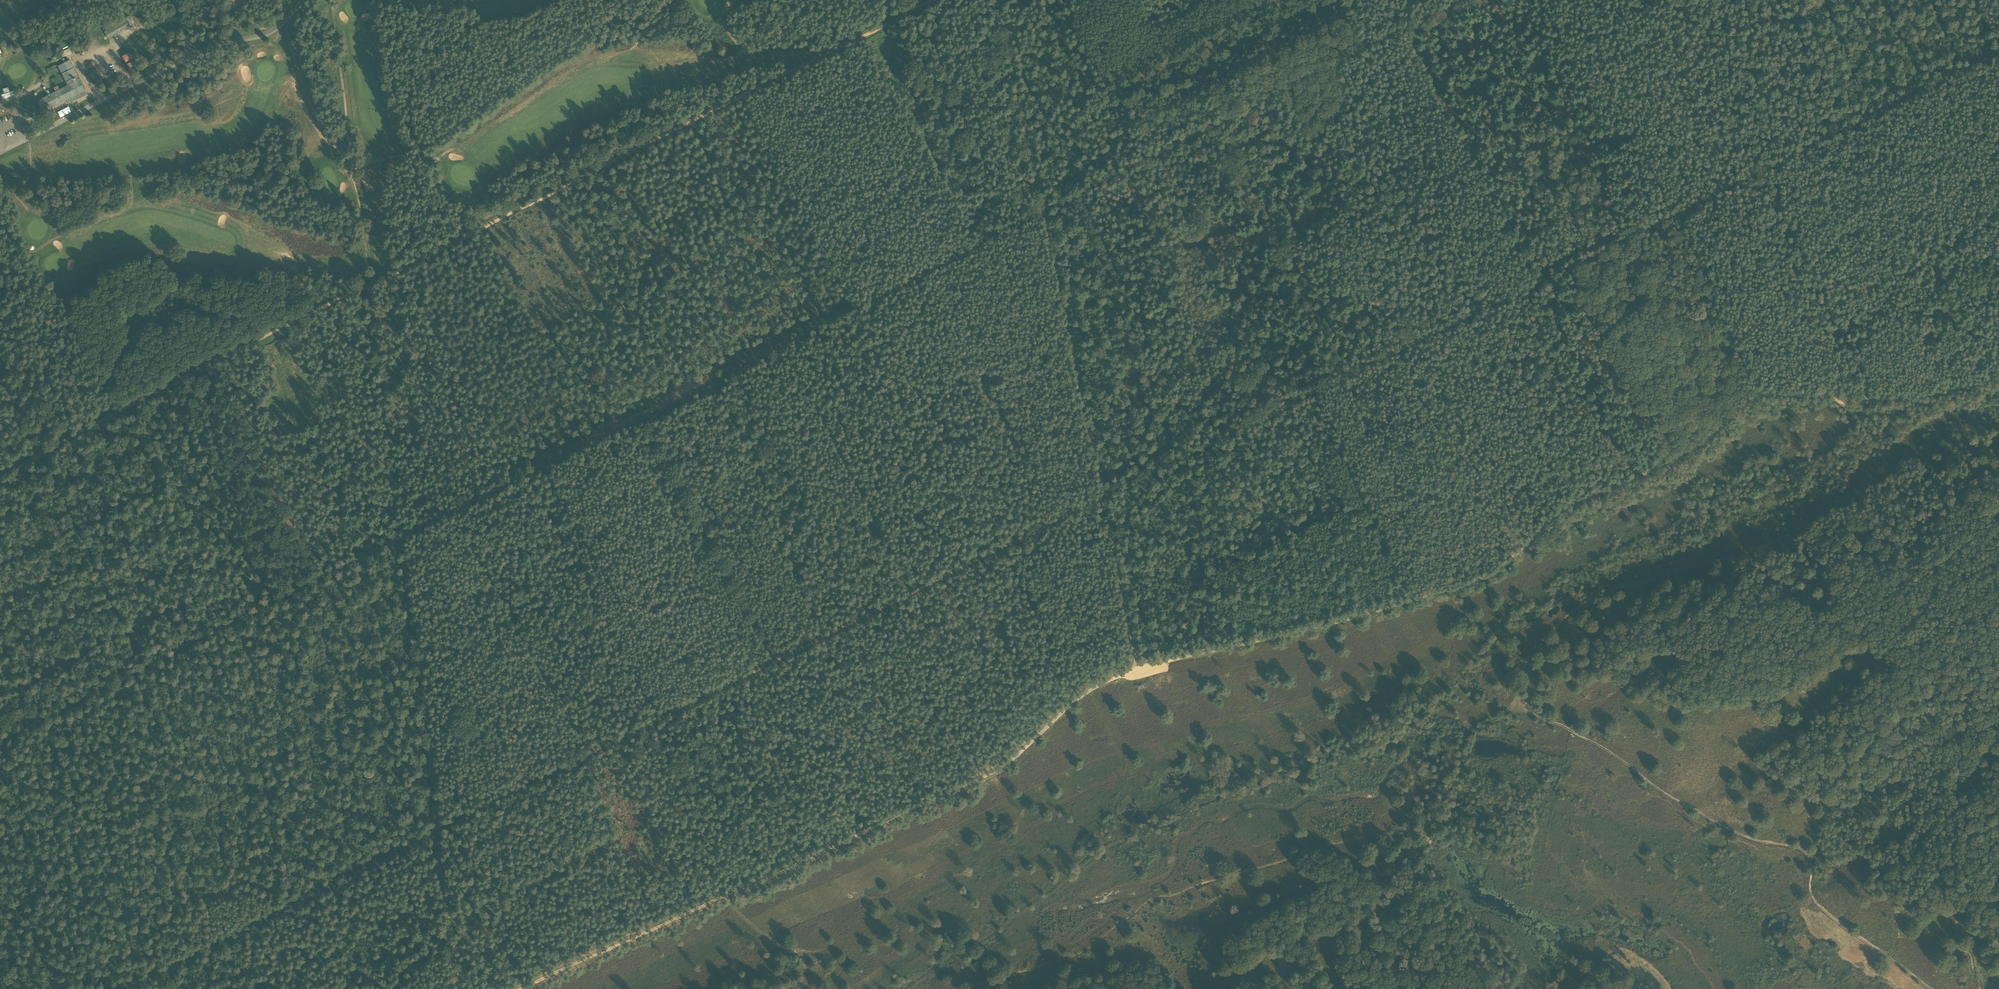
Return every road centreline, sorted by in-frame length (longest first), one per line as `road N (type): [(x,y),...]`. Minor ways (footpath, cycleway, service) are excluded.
road 1 (track): [(121,988),(1998,51)]
road 2 (track): [(0,737),(1461,0)]
road 3 (track): [(517,988),(1002,768),(1088,691),(1138,667),(1336,622),(1487,577),(1564,506),(1696,443),(1762,394),(1900,398),(1998,375)]
road 4 (track): [(935,0),(0,477)]
road 5 (track): [(1046,211),(1138,667)]
road 6 (track): [(400,538),(458,988)]
road 7 (track): [(1760,169),(1873,397)]
road 8 (track): [(519,477),(406,265)]
road 9 (track): [(1046,211),(1000,0)]

